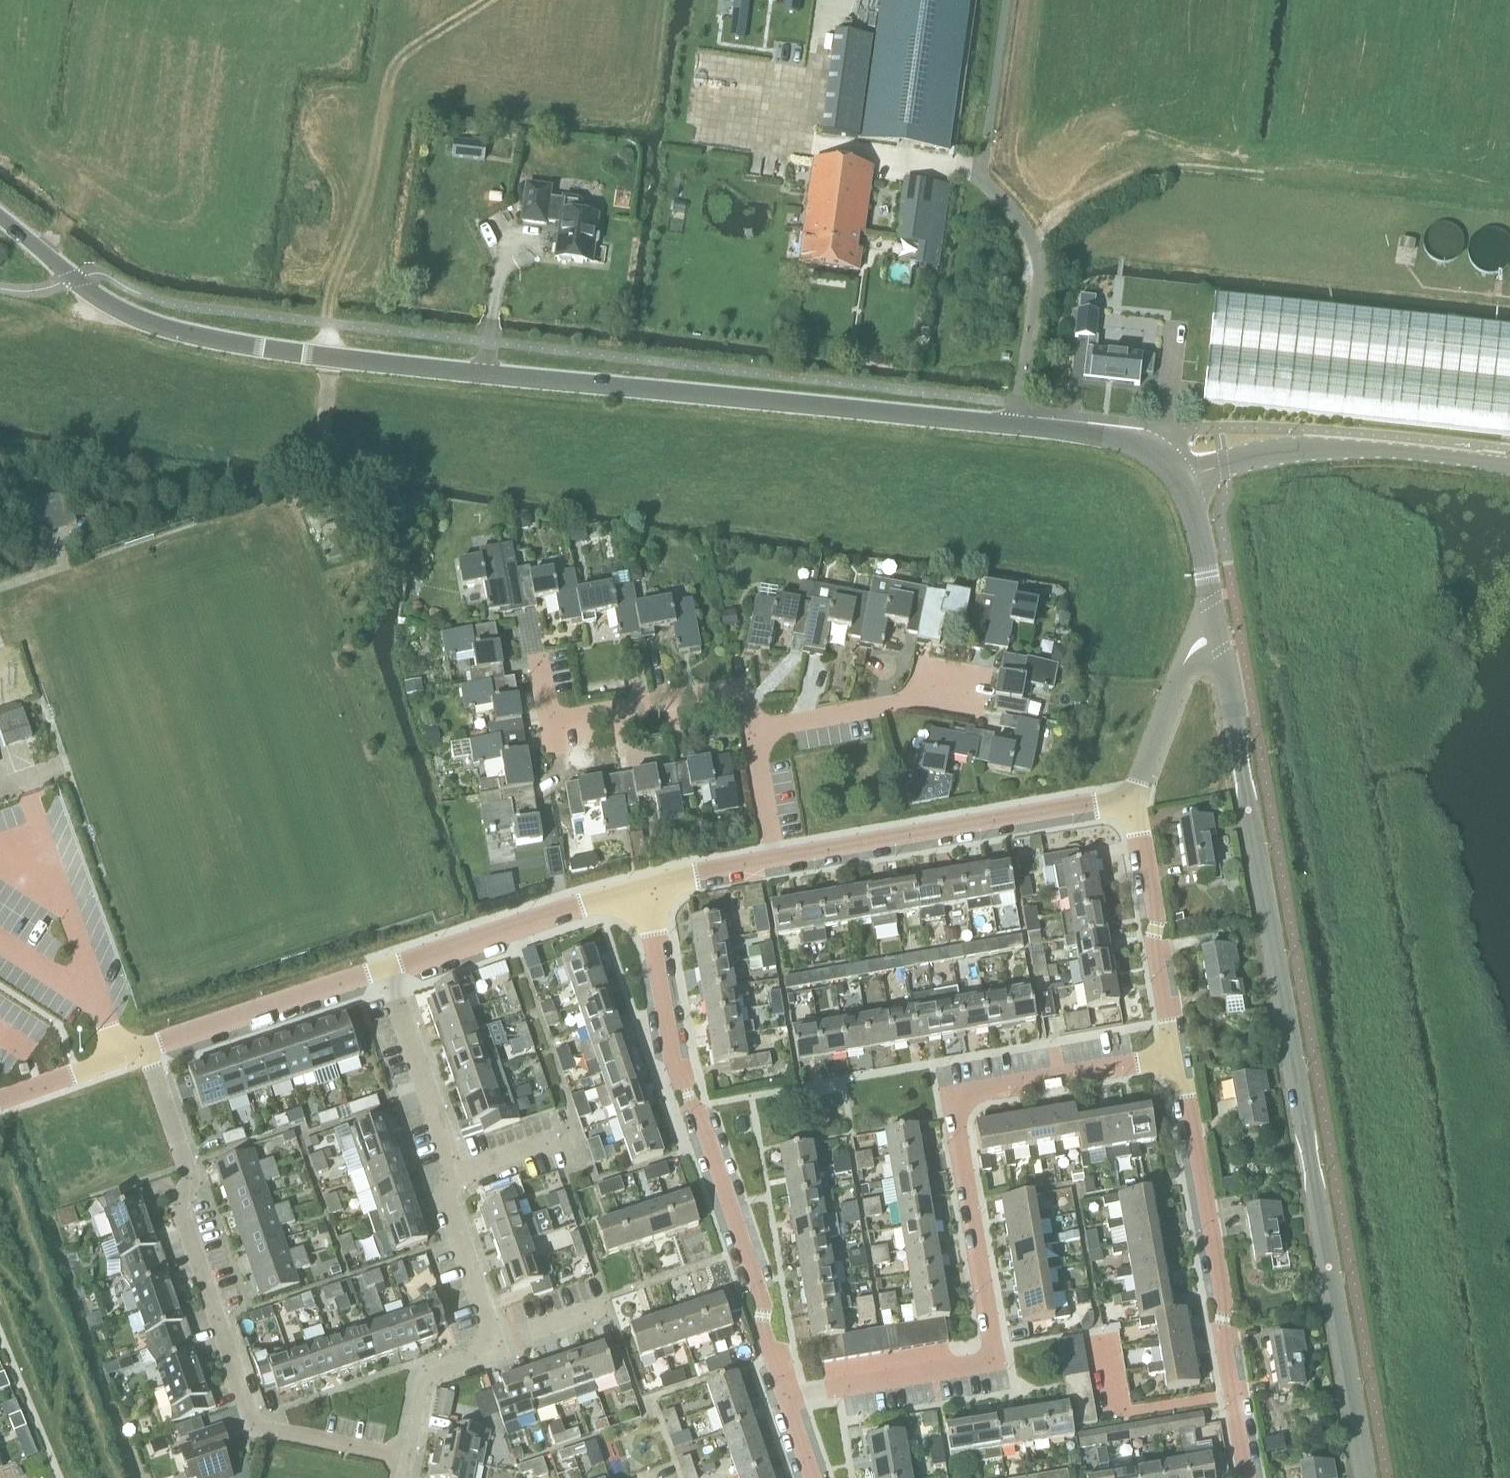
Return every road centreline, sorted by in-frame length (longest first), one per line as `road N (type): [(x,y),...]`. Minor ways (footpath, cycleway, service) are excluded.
road 1 (tertiary): [(1018,426),(216,342),(101,301),(0,220)]
road 2 (tertiary): [(1369,1477),(1218,637)]
road 3 (residential): [(789,1397),(993,1361),(958,1100),(1171,1054)]
road 4 (residential): [(404,1456),(252,1424),(186,1220),(186,1165),(145,1049)]
road 5 (residential): [(789,1397),(711,1145),(673,1061),(647,890)]
road 6 (track): [(1509,203),(1166,169),(1116,179),(1030,236)]
road 7 (residential): [(1247,1477),(1191,1112),(1171,1054)]
road 8 (track): [(328,357),(331,297),(374,172),(392,76),(406,55),(489,0)]
road 9 (residential): [(1134,799),(777,863)]
road 10 (tertiary): [(1509,464),(1293,450),(1187,477)]
road 11 (residential): [(753,732),(739,692),(552,724),(541,658)]
road 12 (residential): [(647,890),(385,969)]
road 13 (unclassified): [(1018,426),(1039,258),(984,172)]
road 14 (residential): [(1171,1054),(1153,950),(1154,897),(1134,799)]
road 15 (residential): [(385,969),(145,1049)]
road 16 (residential): [(753,732),(912,700),(927,687),(972,695)]
road 17 (residential): [(455,1176),(385,969)]
road 18 (residential): [(1134,799),(1186,657),(1218,637)]
road 19 (tertiary): [(1187,477),(1155,448),(1018,426)]
road 20 (residential): [(404,1456),(421,1371),(477,1354),(488,1336)]
road 21 (residential): [(488,1336),(450,1200),(455,1176)]
road 22 (tertiary): [(1218,637),(1187,477)]
road 23 (residential): [(145,1049),(0,1098)]
road 24 (residential): [(777,863),(753,732)]
road 25 (residential): [(777,863),(647,890)]

